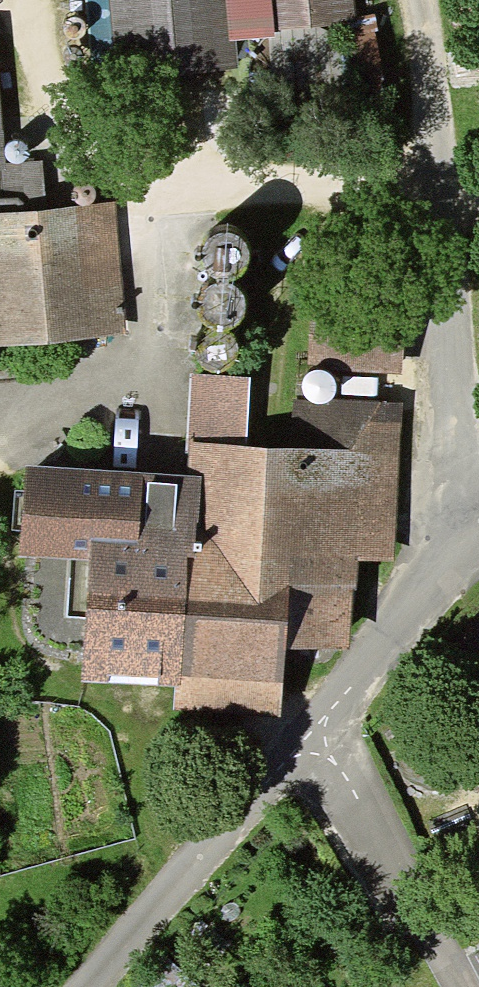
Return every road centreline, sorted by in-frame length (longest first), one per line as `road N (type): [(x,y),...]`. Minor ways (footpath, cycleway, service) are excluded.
road 1 (residential): [(469,534),(445,439),(404,0)]
road 2 (residential): [(306,723),(83,986)]
road 3 (residential): [(306,723),(446,986)]
road 4 (residential): [(469,534),(306,723)]

